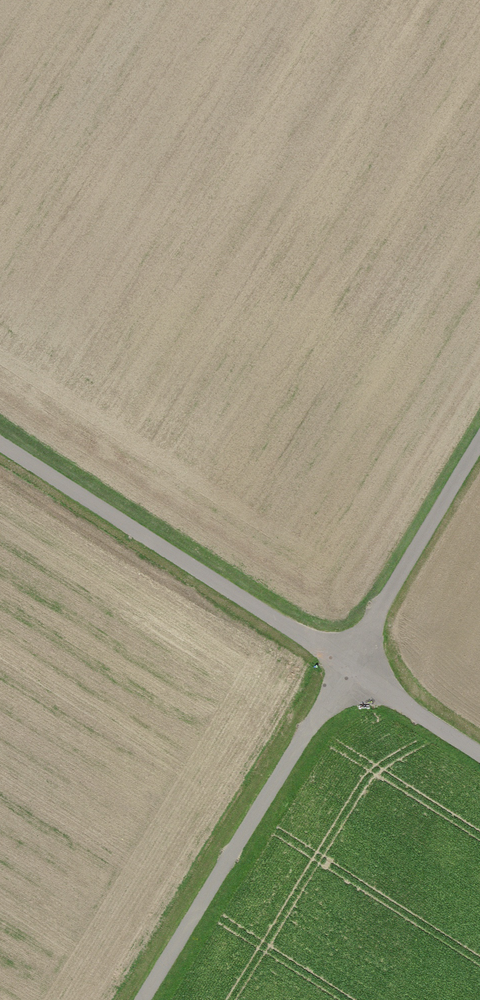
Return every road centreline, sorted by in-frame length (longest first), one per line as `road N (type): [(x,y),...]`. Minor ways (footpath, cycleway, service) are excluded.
road 1 (track): [(140,999),(479,441)]
road 2 (track): [(479,752),(0,443)]

